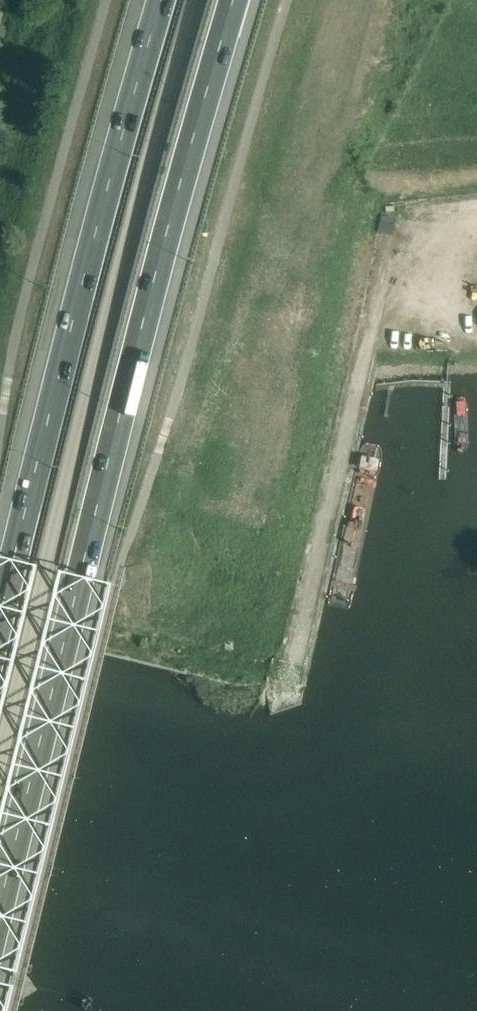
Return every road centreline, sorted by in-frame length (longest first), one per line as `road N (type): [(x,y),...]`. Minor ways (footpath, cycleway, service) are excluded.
road 1 (motorway): [(0,904),(130,375),(233,0)]
road 2 (unclassified): [(0,760),(197,0)]
road 3 (motorway): [(161,0),(0,620)]

